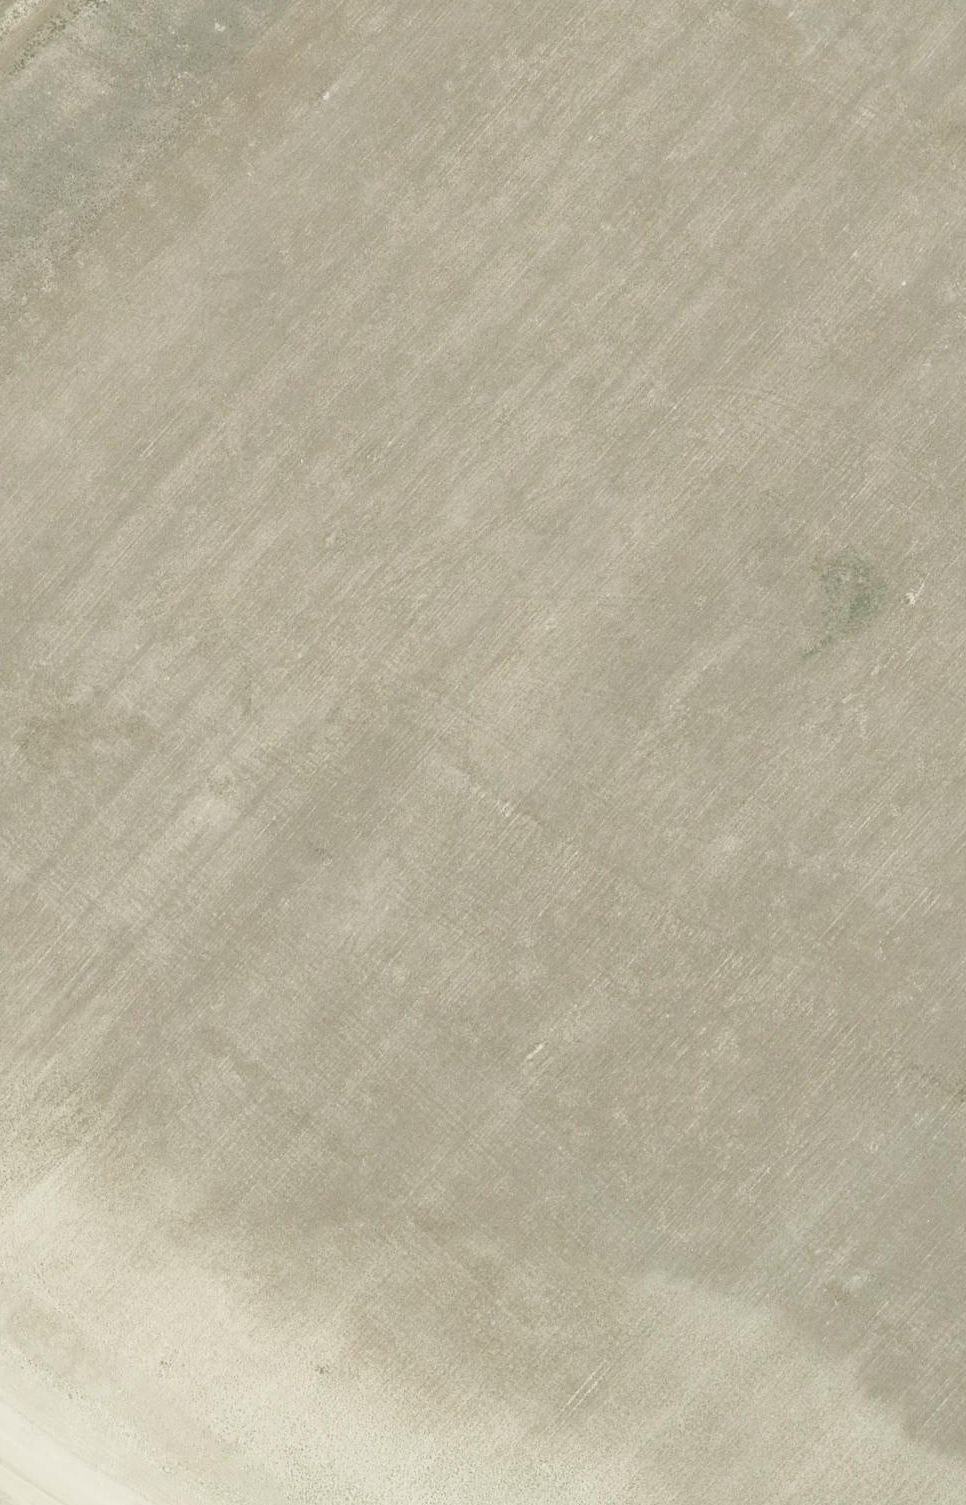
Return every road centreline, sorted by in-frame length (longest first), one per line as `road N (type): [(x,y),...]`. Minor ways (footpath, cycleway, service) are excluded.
road 1 (unclassified): [(0,167),(194,8)]
road 2 (unclassified): [(138,0),(0,115)]

